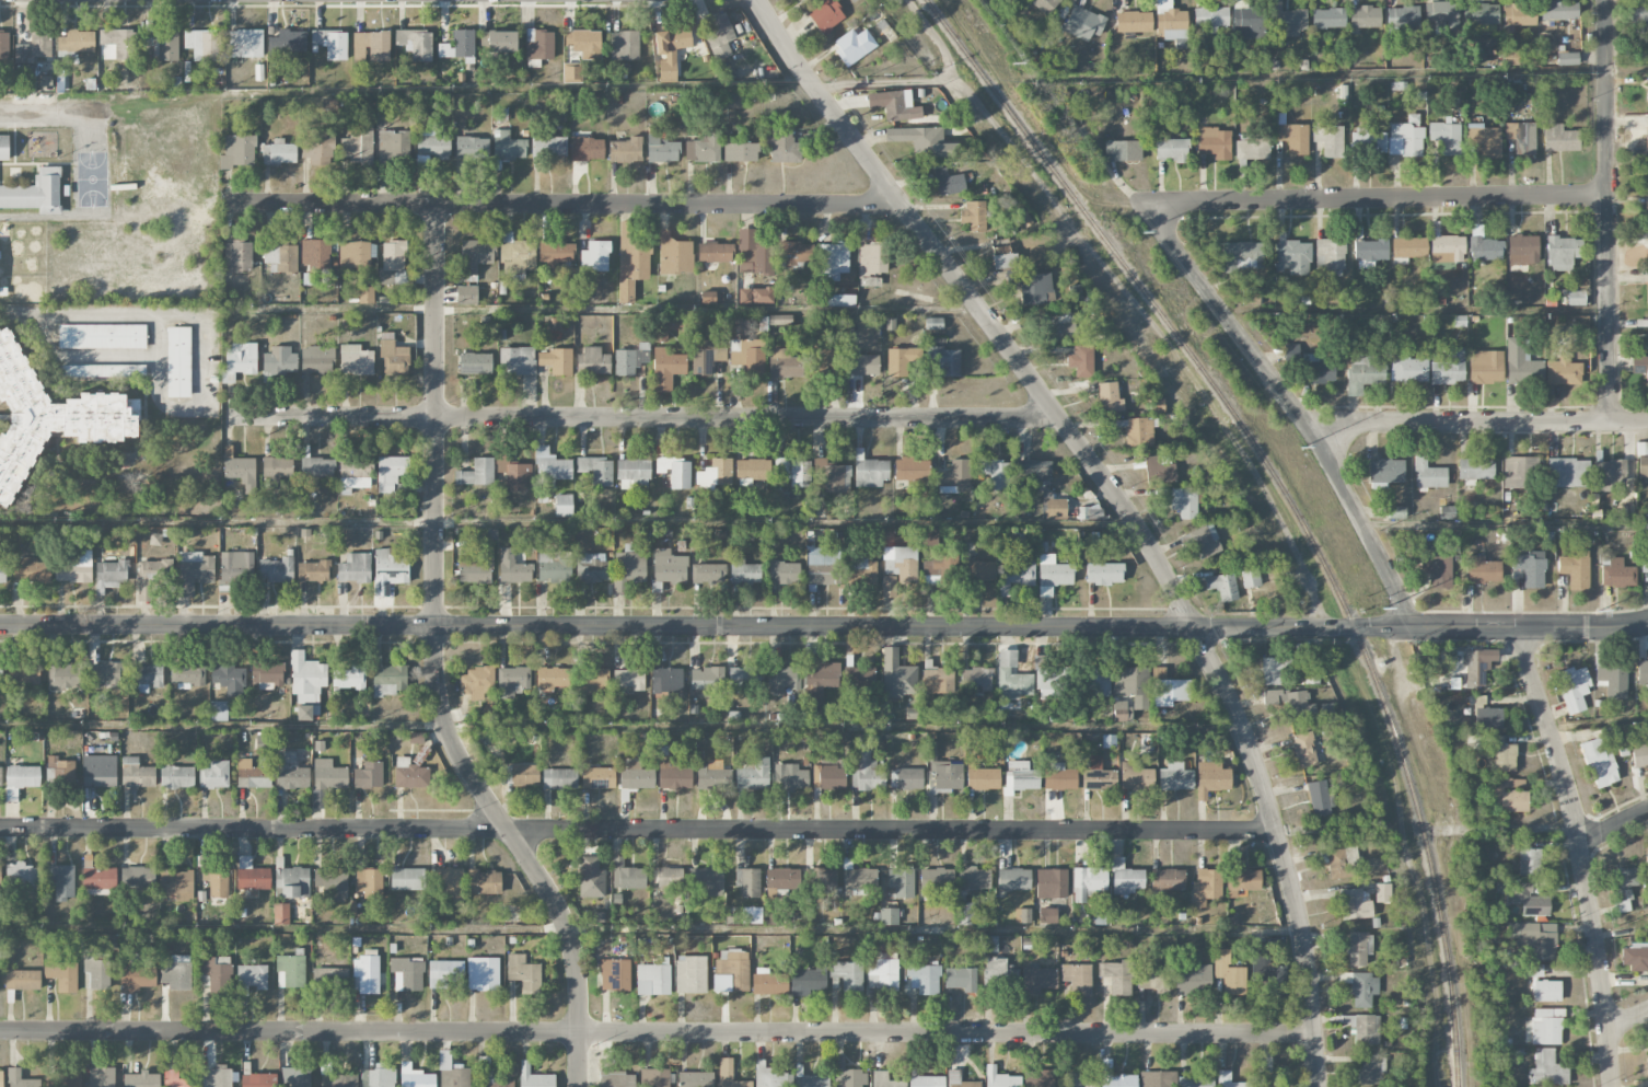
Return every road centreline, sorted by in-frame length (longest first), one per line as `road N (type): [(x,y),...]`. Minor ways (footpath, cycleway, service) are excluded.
road 1 (tertiary): [(1647,624),(1620,632),(0,626)]
road 2 (residential): [(1314,1033),(0,1032)]
road 3 (residential): [(755,0),(1131,522),(1194,629),(1257,766),(1292,889),(1320,1086)]
road 4 (residential): [(1056,416),(227,417)]
road 5 (residential): [(1276,832),(512,833)]
road 6 (residential): [(897,200),(222,204)]
road 7 (residential): [(507,826),(457,750),(436,674),(436,204)]
road 8 (residential): [(507,826),(0,829)]
road 9 (residential): [(1411,628),(1325,458),(1142,204)]
road 10 (residential): [(1612,1086),(1578,829),(1516,631)]
road 11 (residential): [(1608,195),(1142,204)]
road 12 (residential): [(1608,427),(1608,0)]
road 13 (residential): [(1647,427),(1303,426)]
road 14 (residential): [(581,1086),(570,936),(512,833)]

